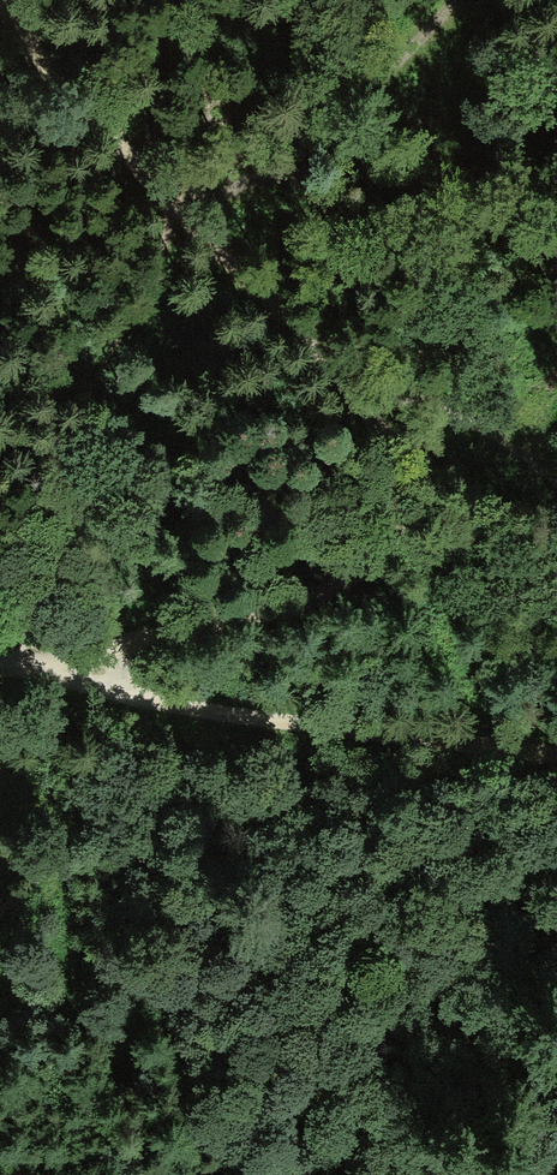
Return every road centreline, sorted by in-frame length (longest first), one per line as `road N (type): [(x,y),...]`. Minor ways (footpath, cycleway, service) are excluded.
road 1 (track): [(17,667),(282,605),(346,574),(383,535),(400,485),(365,388),(256,303),(194,235)]
road 2 (track): [(556,758),(171,704),(17,667)]
road 3 (track): [(468,0),(194,235)]
road 4 (track): [(194,235),(20,41),(0,5)]
road 5 (track): [(556,465),(500,423),(365,388)]

